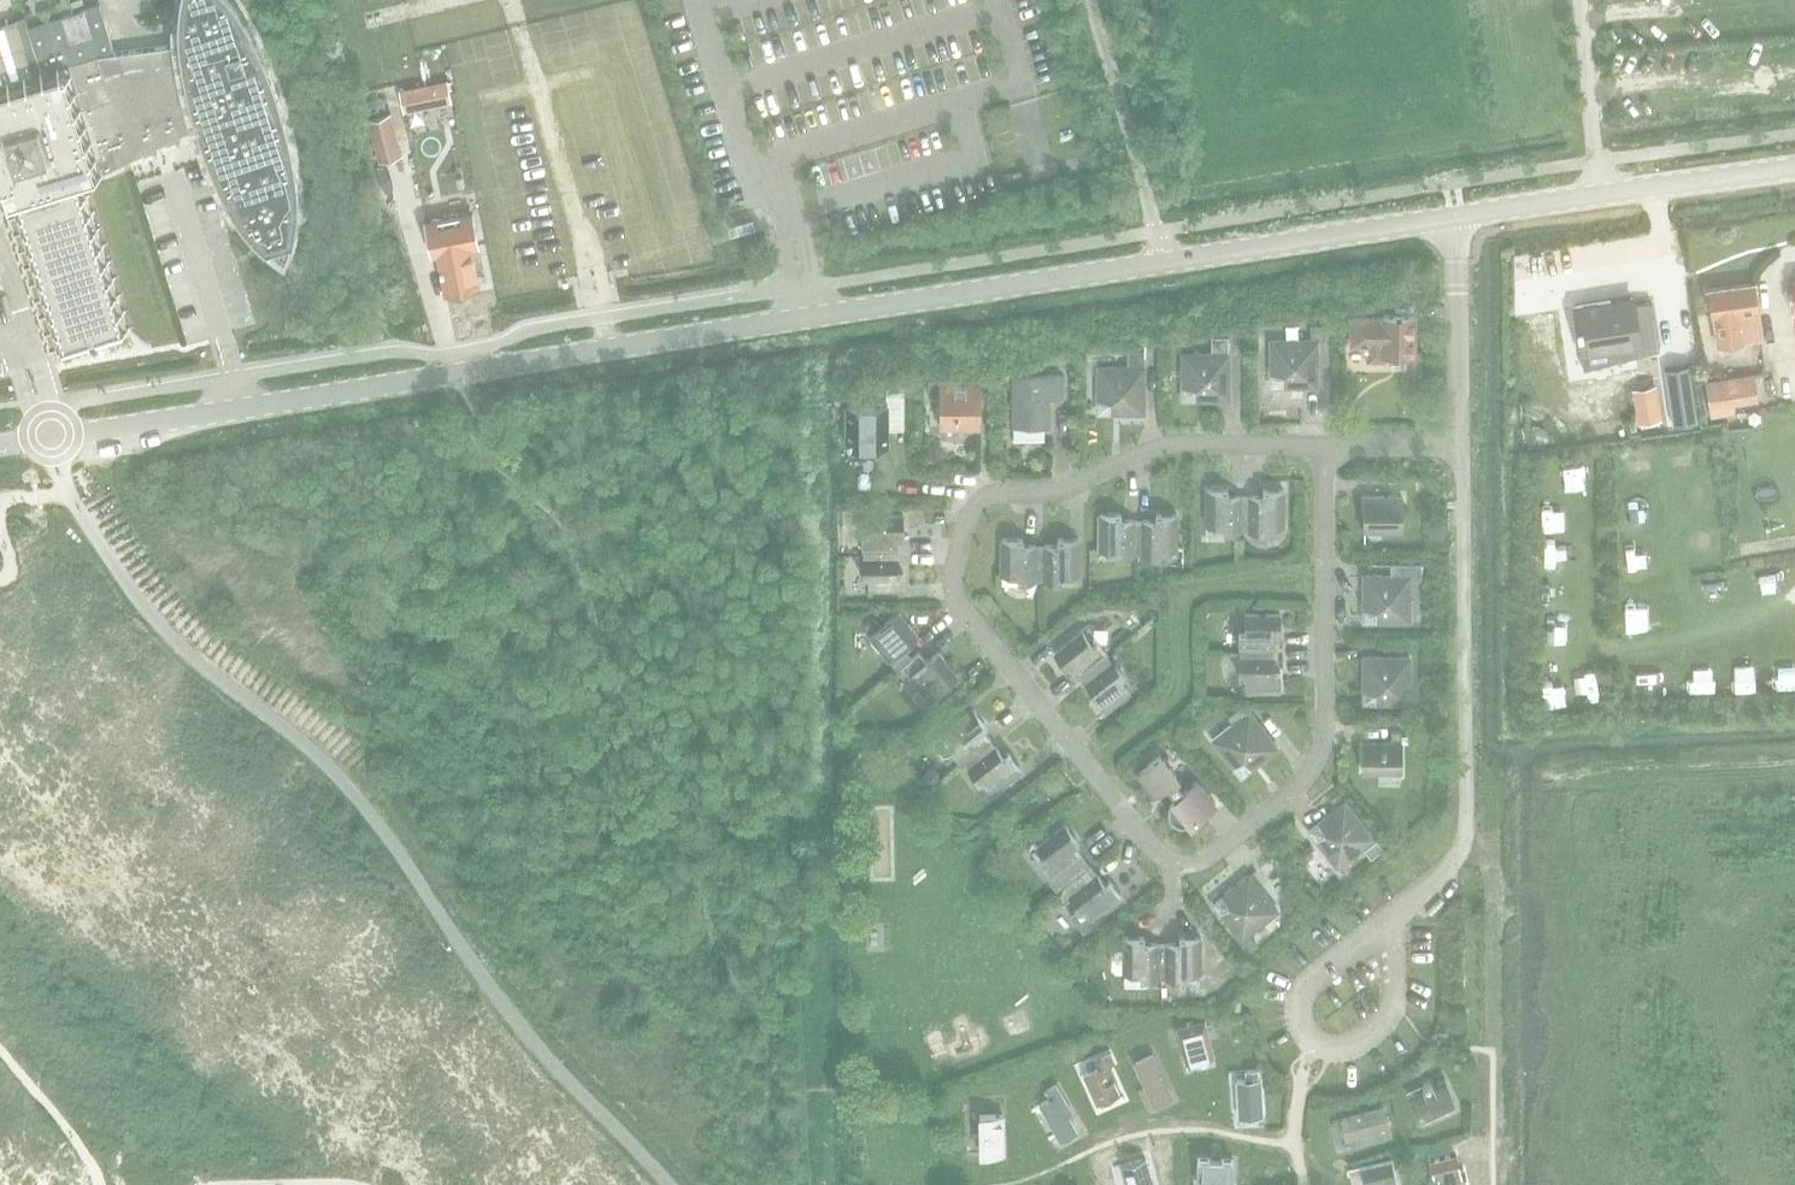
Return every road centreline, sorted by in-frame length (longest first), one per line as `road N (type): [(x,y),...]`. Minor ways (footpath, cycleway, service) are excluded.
road 1 (unclassified): [(0,444),(1168,260)]
road 2 (residential): [(1323,441),(1322,741),(1310,771),(1280,799),(1204,857),(1176,860),(1155,846),(963,610),(955,579),(976,502),(999,491),(1050,491),(1158,443),(1200,441)]
road 3 (residential): [(1461,441),(1461,842),(1399,912)]
road 4 (unclassified): [(1458,216),(1794,166)]
road 5 (unclassified): [(1168,260),(1458,216)]
road 6 (residential): [(1399,912),(1319,973),(1305,994),(1304,1024),(1340,1050),(1370,1042),(1395,994)]
road 7 (residential): [(1168,260),(1090,0)]
road 8 (residential): [(1458,216),(1461,441)]
road 9 (residential): [(1323,441),(1461,441)]
road 10 (residential): [(1200,441),(1323,441)]

